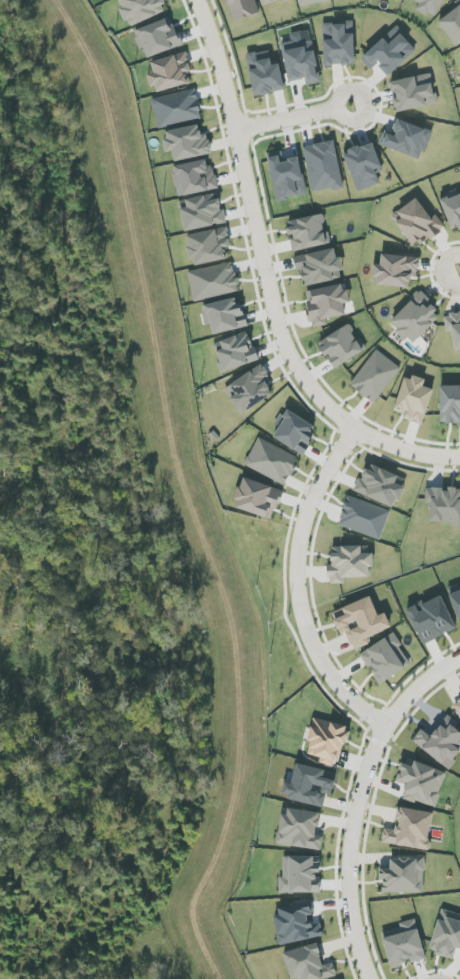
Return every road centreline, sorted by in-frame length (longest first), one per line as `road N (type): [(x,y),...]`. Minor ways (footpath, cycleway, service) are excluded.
road 1 (residential): [(197,0),(227,86),(283,343),(325,409),(368,440),(444,461)]
road 2 (residential): [(369,978),(352,938),(347,889),(366,771),(386,724),(459,655)]
road 3 (residential): [(354,430),(317,482),(299,531),(295,586),(305,639),(333,682),(357,709),(386,724)]
road 4 (residential): [(353,106),(235,129)]

